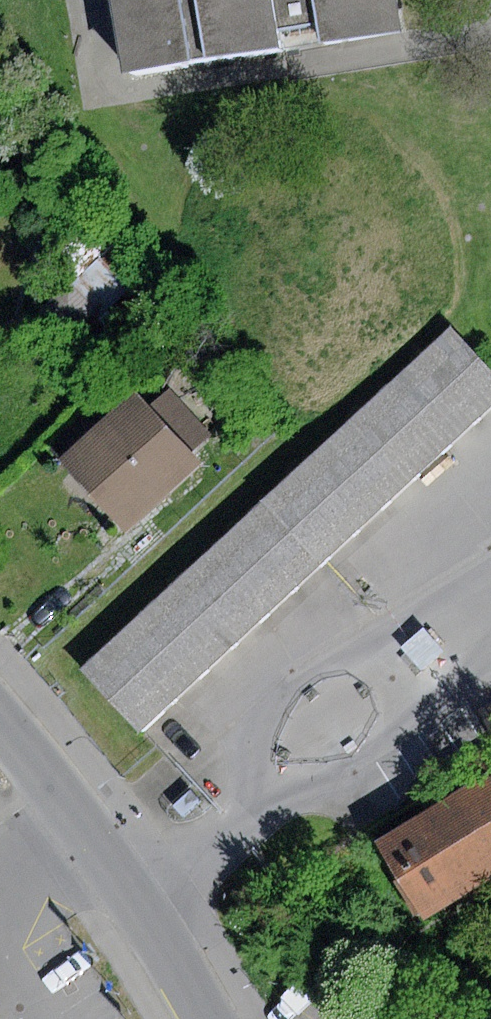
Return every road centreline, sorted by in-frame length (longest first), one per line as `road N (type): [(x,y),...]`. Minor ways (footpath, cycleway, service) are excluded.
road 1 (residential): [(209,1018),(176,959),(0,736)]

